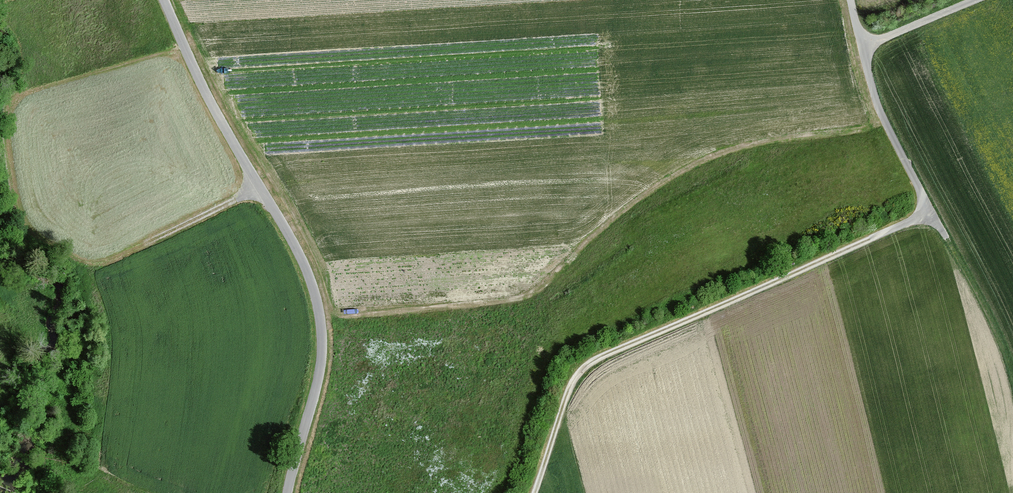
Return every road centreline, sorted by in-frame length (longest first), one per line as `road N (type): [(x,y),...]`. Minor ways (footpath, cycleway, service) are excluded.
road 1 (tertiary): [(287,492),(320,369),(317,300),(162,0)]
road 2 (track): [(534,492),(569,389),(584,367),(929,211)]
road 3 (track): [(852,0),(879,111),(929,211)]
road 4 (track): [(142,244),(259,185)]
road 5 (track): [(992,323),(929,211)]
road 6 (track): [(863,46),(979,0)]

